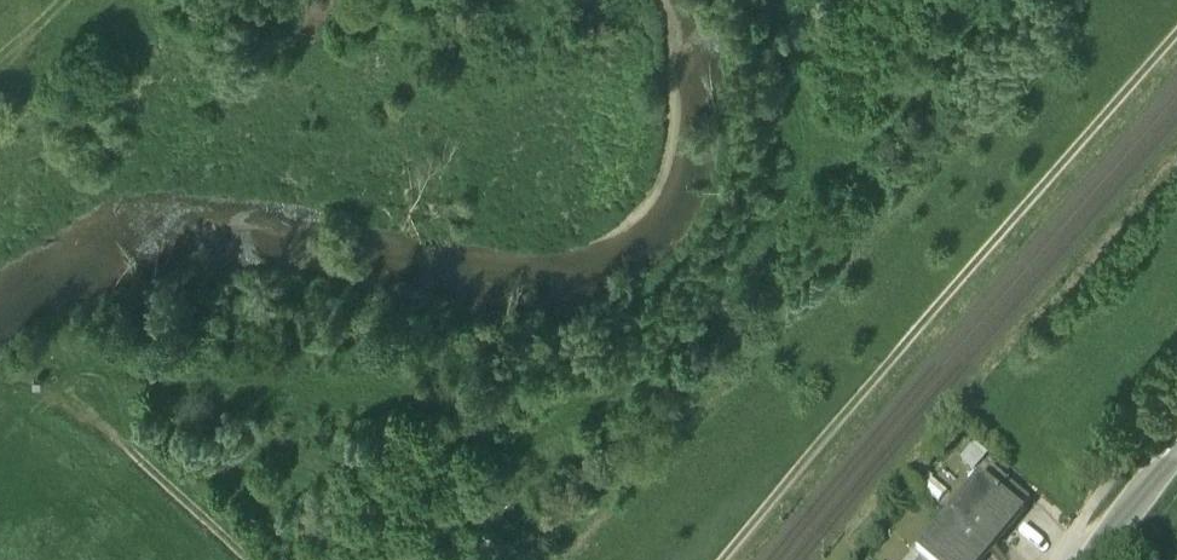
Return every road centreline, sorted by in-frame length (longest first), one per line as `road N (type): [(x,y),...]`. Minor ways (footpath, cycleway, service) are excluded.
road 1 (track): [(725,559),(935,299),(1176,22)]
road 2 (track): [(260,559),(106,416),(28,377)]
road 3 (secondary): [(1087,559),(1176,441)]

